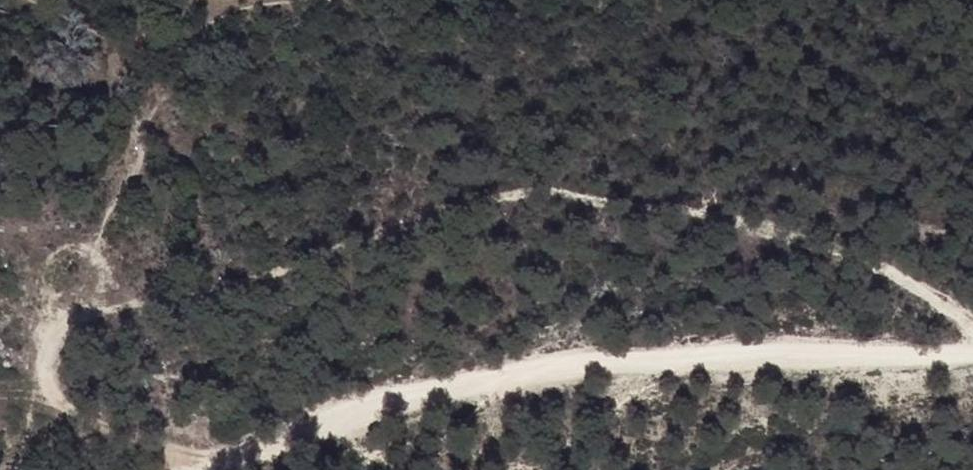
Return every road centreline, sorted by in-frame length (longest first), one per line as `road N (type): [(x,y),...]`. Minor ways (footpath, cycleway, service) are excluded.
road 1 (track): [(231,463),(76,409),(58,397),(43,340),(86,313),(339,264),(462,211),(533,191),(804,239),(884,271),(972,324)]
road 2 (track): [(972,352),(596,366),(507,378),(291,438),(215,469)]

